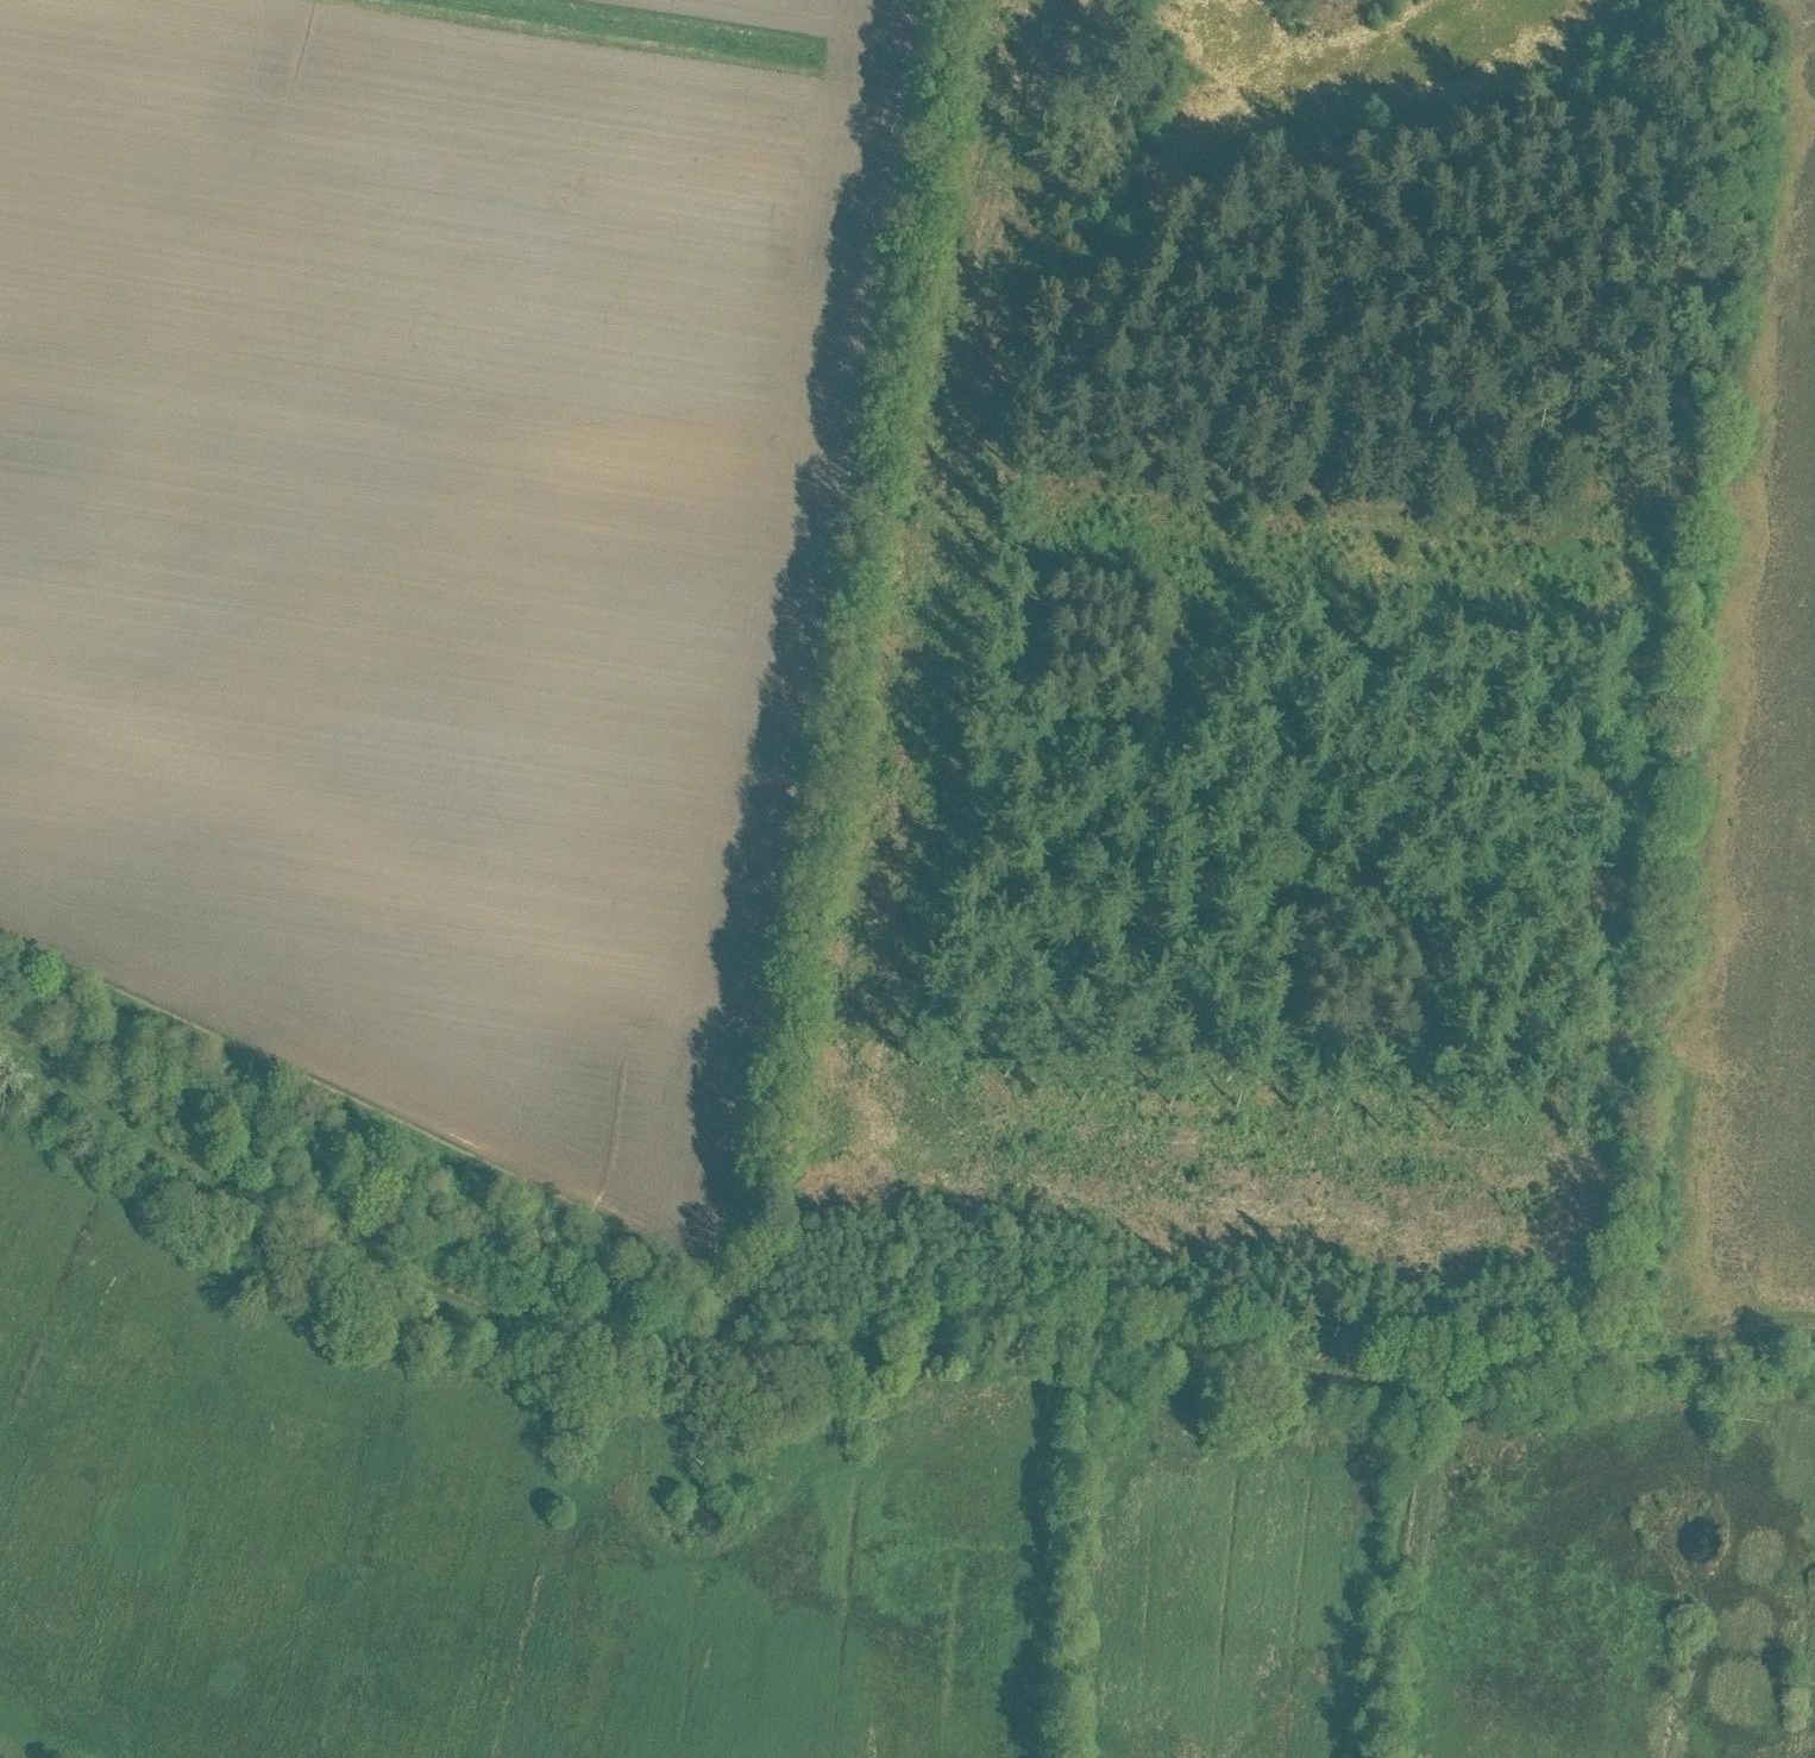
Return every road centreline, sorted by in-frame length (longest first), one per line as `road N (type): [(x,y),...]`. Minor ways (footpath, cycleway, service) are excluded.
road 1 (track): [(0,1064),(313,1248),(473,1321),(767,1376),(998,1332),(1083,1336),(1295,1376),(1421,1387),(1814,1345)]
road 2 (track): [(699,1365),(912,0)]

